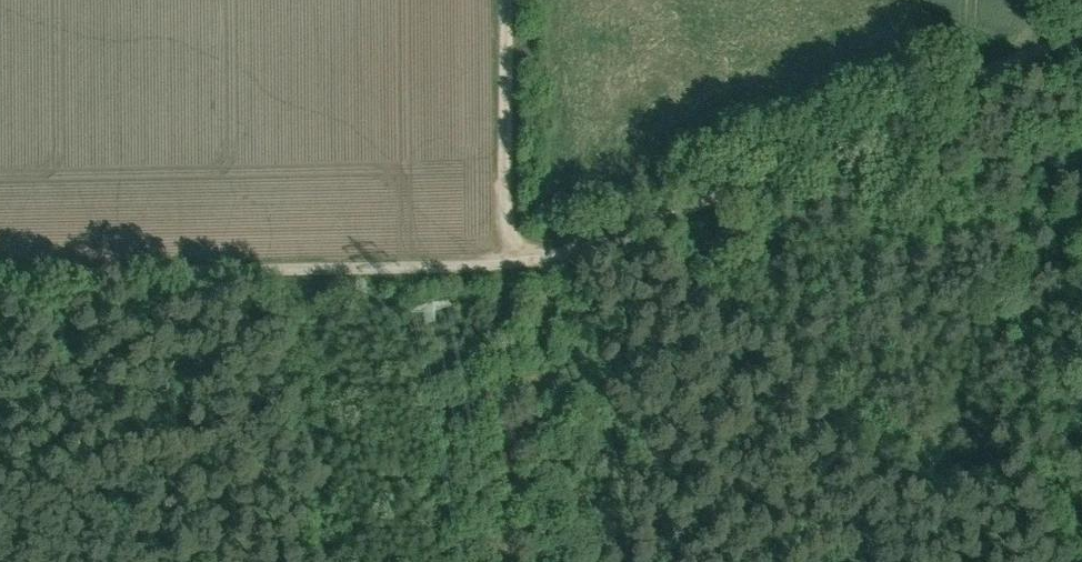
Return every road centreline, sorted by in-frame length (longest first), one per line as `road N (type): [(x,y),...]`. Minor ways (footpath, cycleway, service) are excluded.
road 1 (track): [(0,272),(507,262),(627,235),(1081,35)]
road 2 (track): [(503,0),(507,262),(582,561)]

